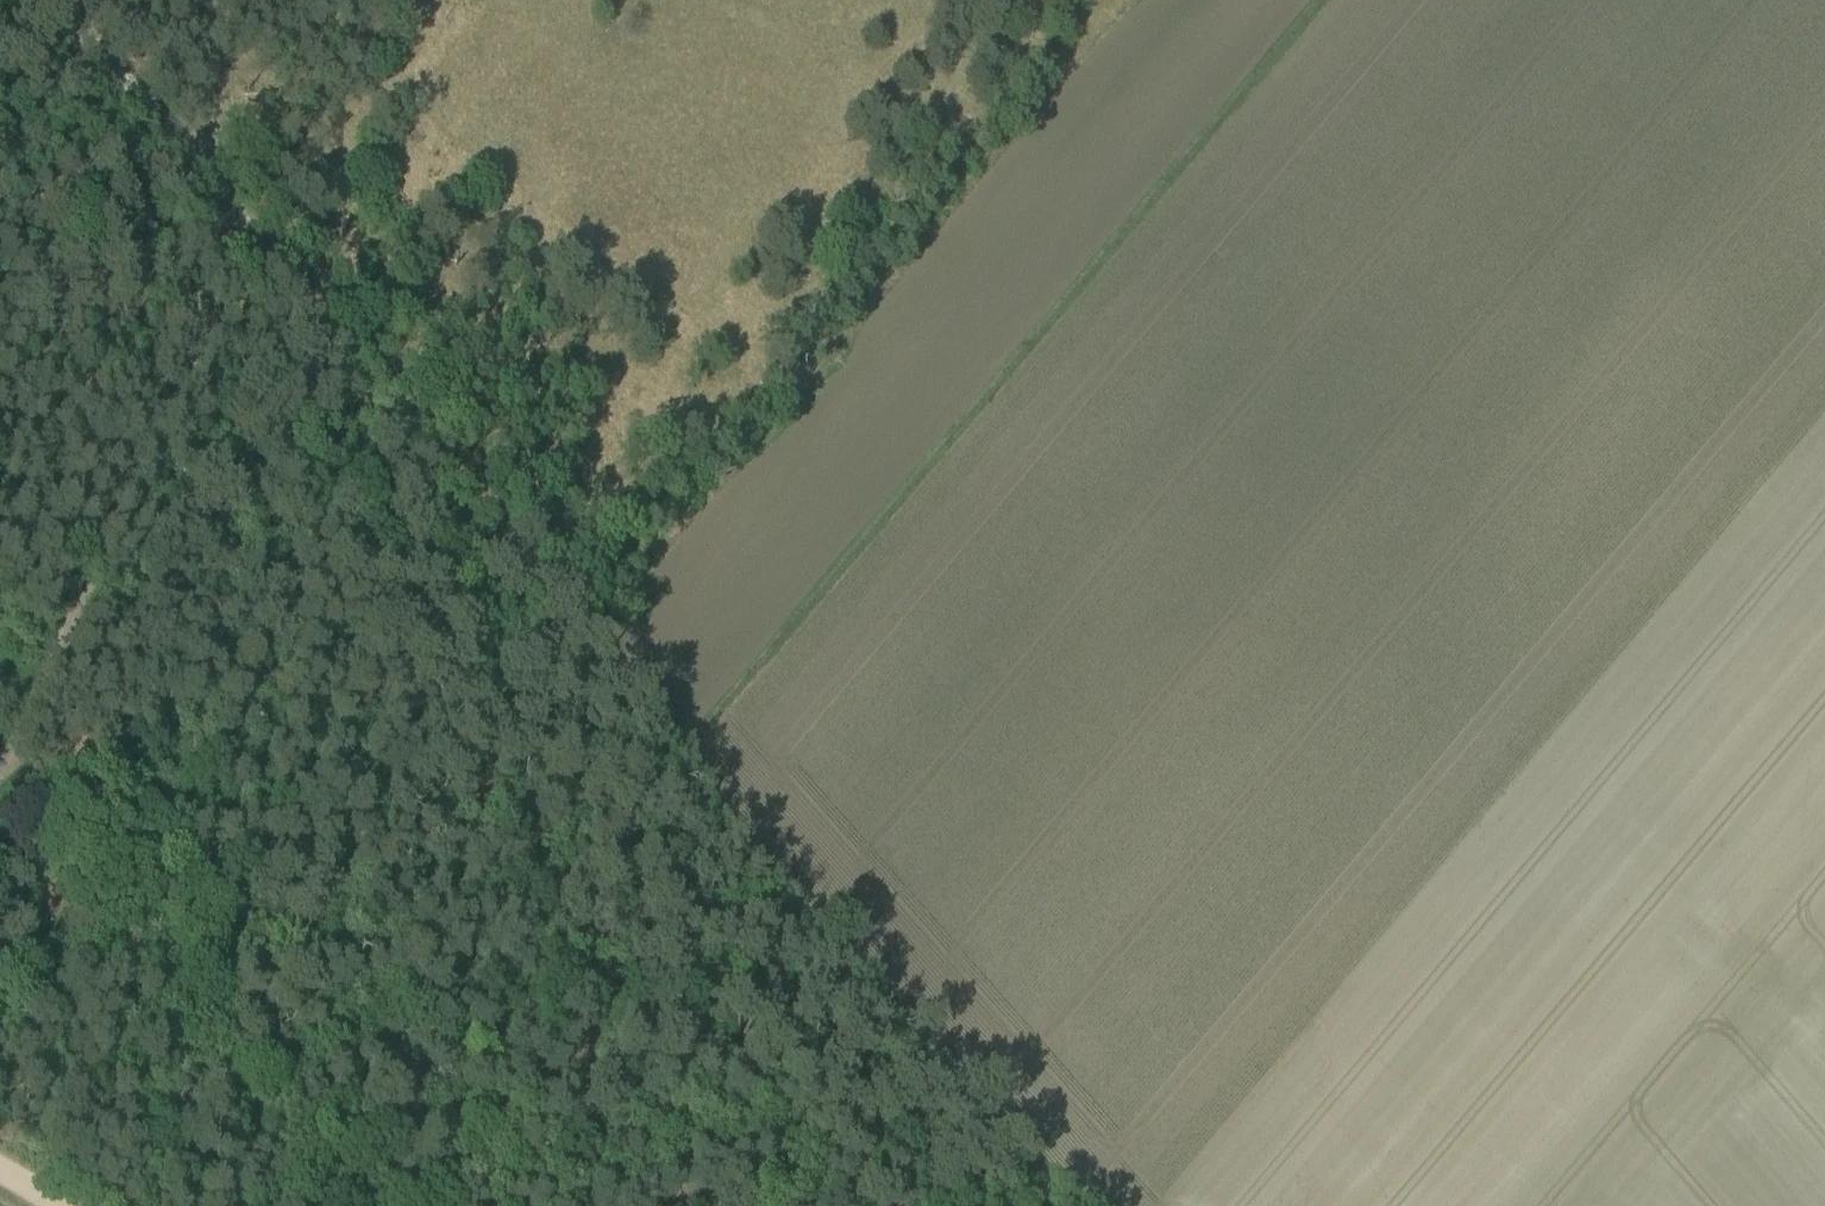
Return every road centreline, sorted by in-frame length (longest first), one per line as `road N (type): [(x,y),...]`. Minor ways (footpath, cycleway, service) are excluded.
road 1 (track): [(230,201),(222,299),(0,763)]
road 2 (track): [(38,0),(230,201)]
road 3 (track): [(198,0),(230,201)]
road 4 (track): [(0,1018),(69,894)]

